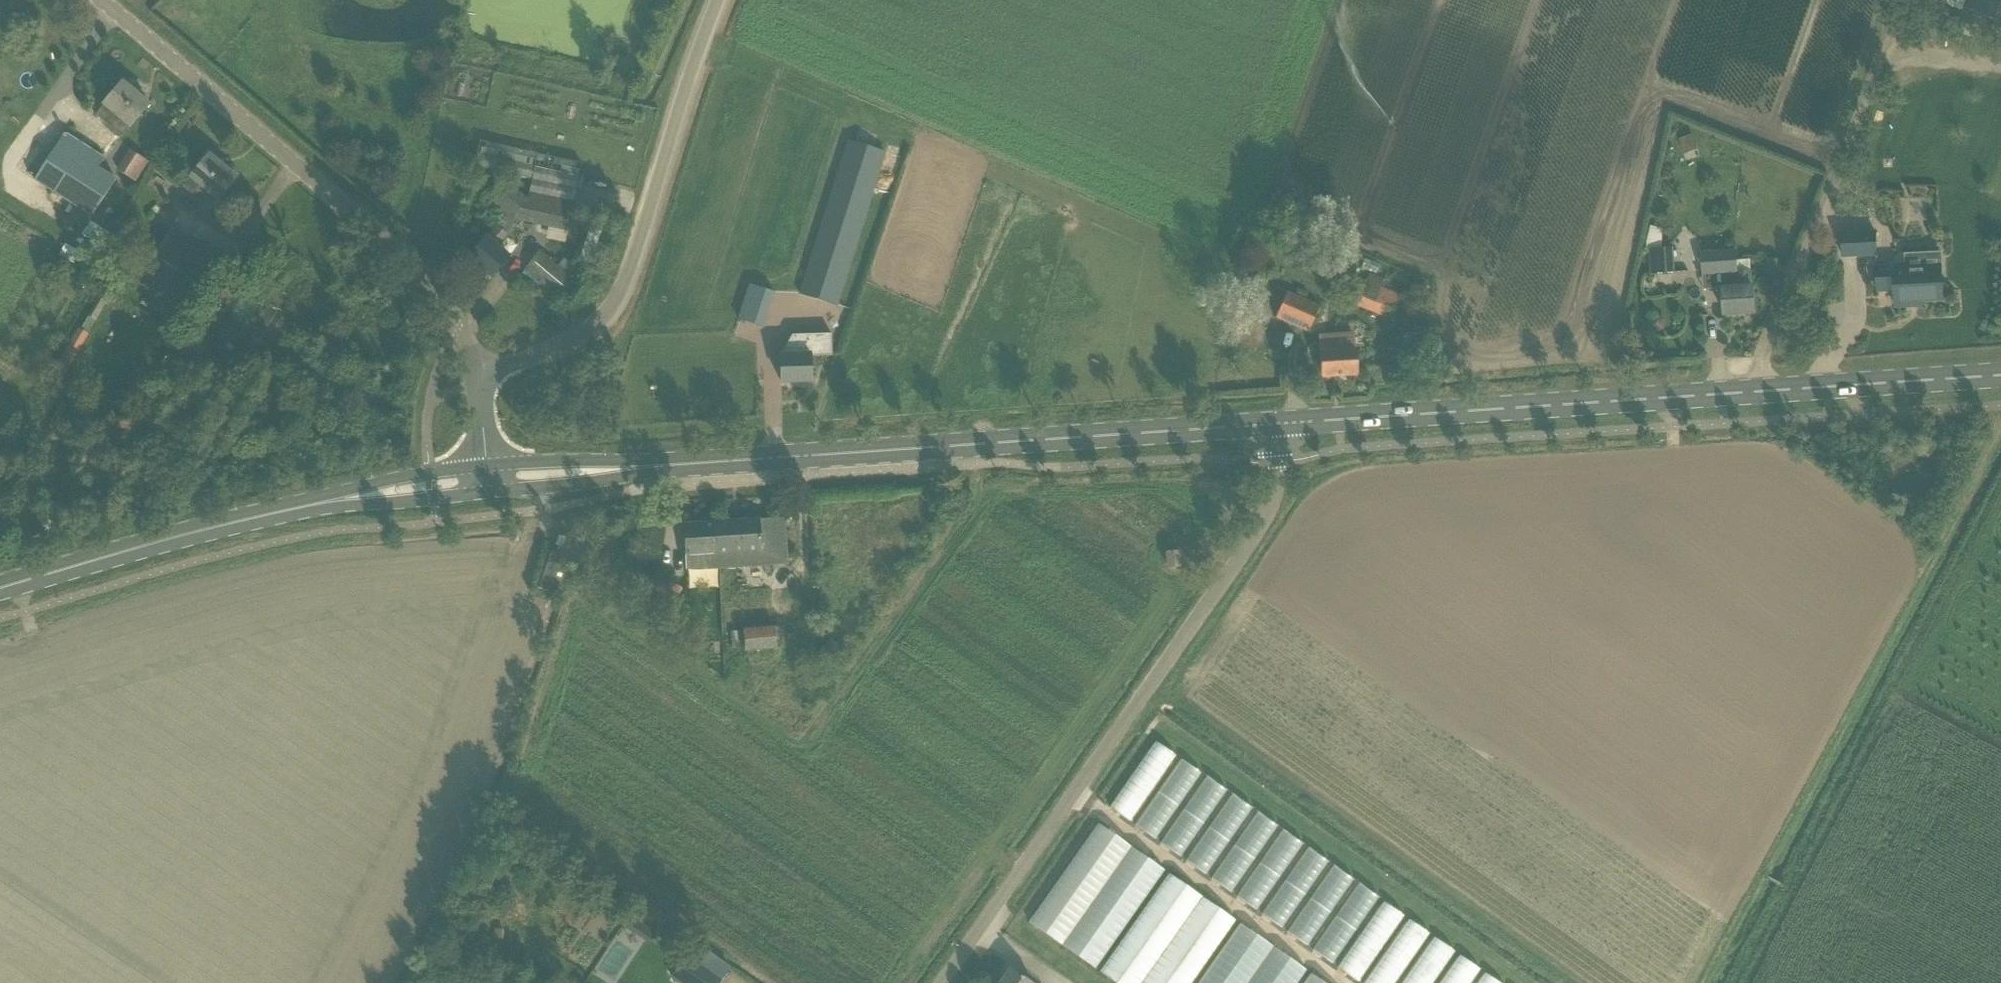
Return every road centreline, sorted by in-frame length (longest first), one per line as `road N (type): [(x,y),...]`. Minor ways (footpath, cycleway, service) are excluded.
road 1 (tertiary): [(1273,425),(2000,376)]
road 2 (unclassified): [(947,982),(1259,529),(1274,490),(1273,425)]
road 3 (tertiary): [(676,465),(1273,425)]
road 4 (unclassified): [(481,374),(428,274),(93,0)]
road 5 (unclassified): [(481,374),(562,345),(601,322),(625,284),(721,0)]
road 6 (track): [(1895,0),(1890,55),(1753,393)]
road 7 (tertiary): [(0,590),(344,499)]
road 8 (tertiary): [(489,491),(583,484),(676,465)]
road 9 (tertiary): [(676,465),(488,465)]
road 10 (tertiary): [(488,465),(368,484),(344,499)]
road 11 (tertiary): [(344,499),(371,505),(489,491)]

